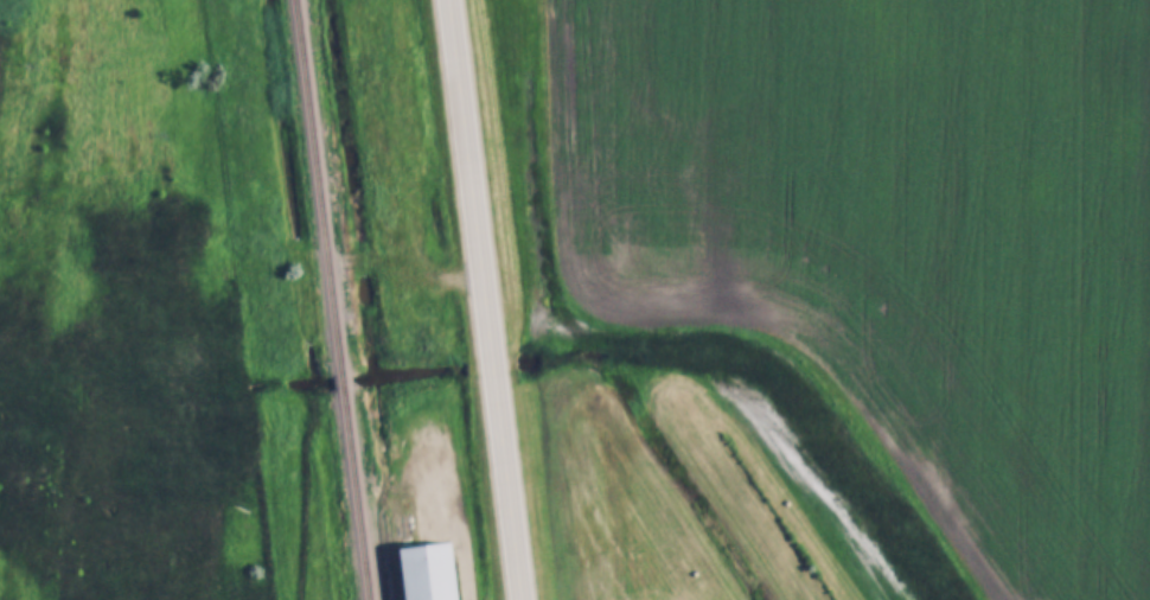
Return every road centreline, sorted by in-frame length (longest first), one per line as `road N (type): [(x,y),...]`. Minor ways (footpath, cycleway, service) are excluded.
road 1 (primary): [(524,599),(456,0)]

